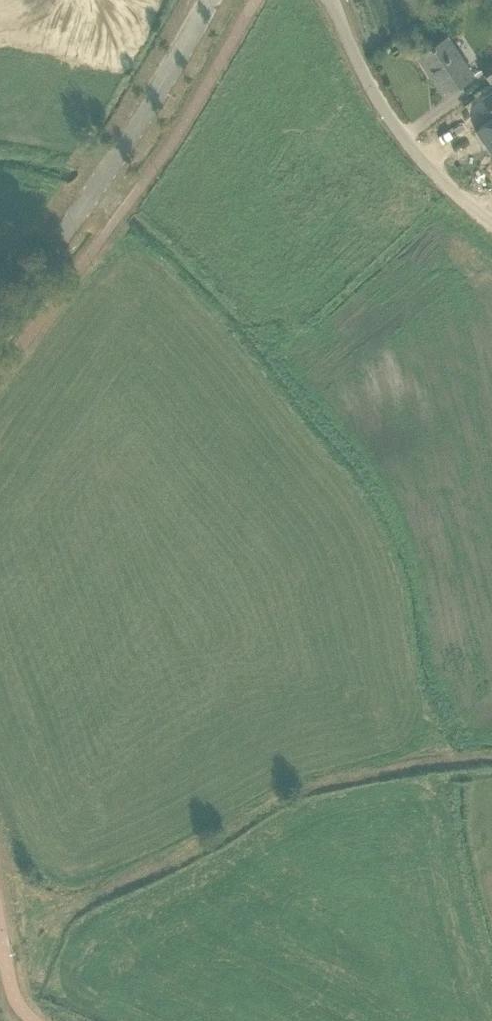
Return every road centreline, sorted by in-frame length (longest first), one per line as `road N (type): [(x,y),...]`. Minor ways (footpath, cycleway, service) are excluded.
road 1 (residential): [(491,214),(394,125),(333,0)]

